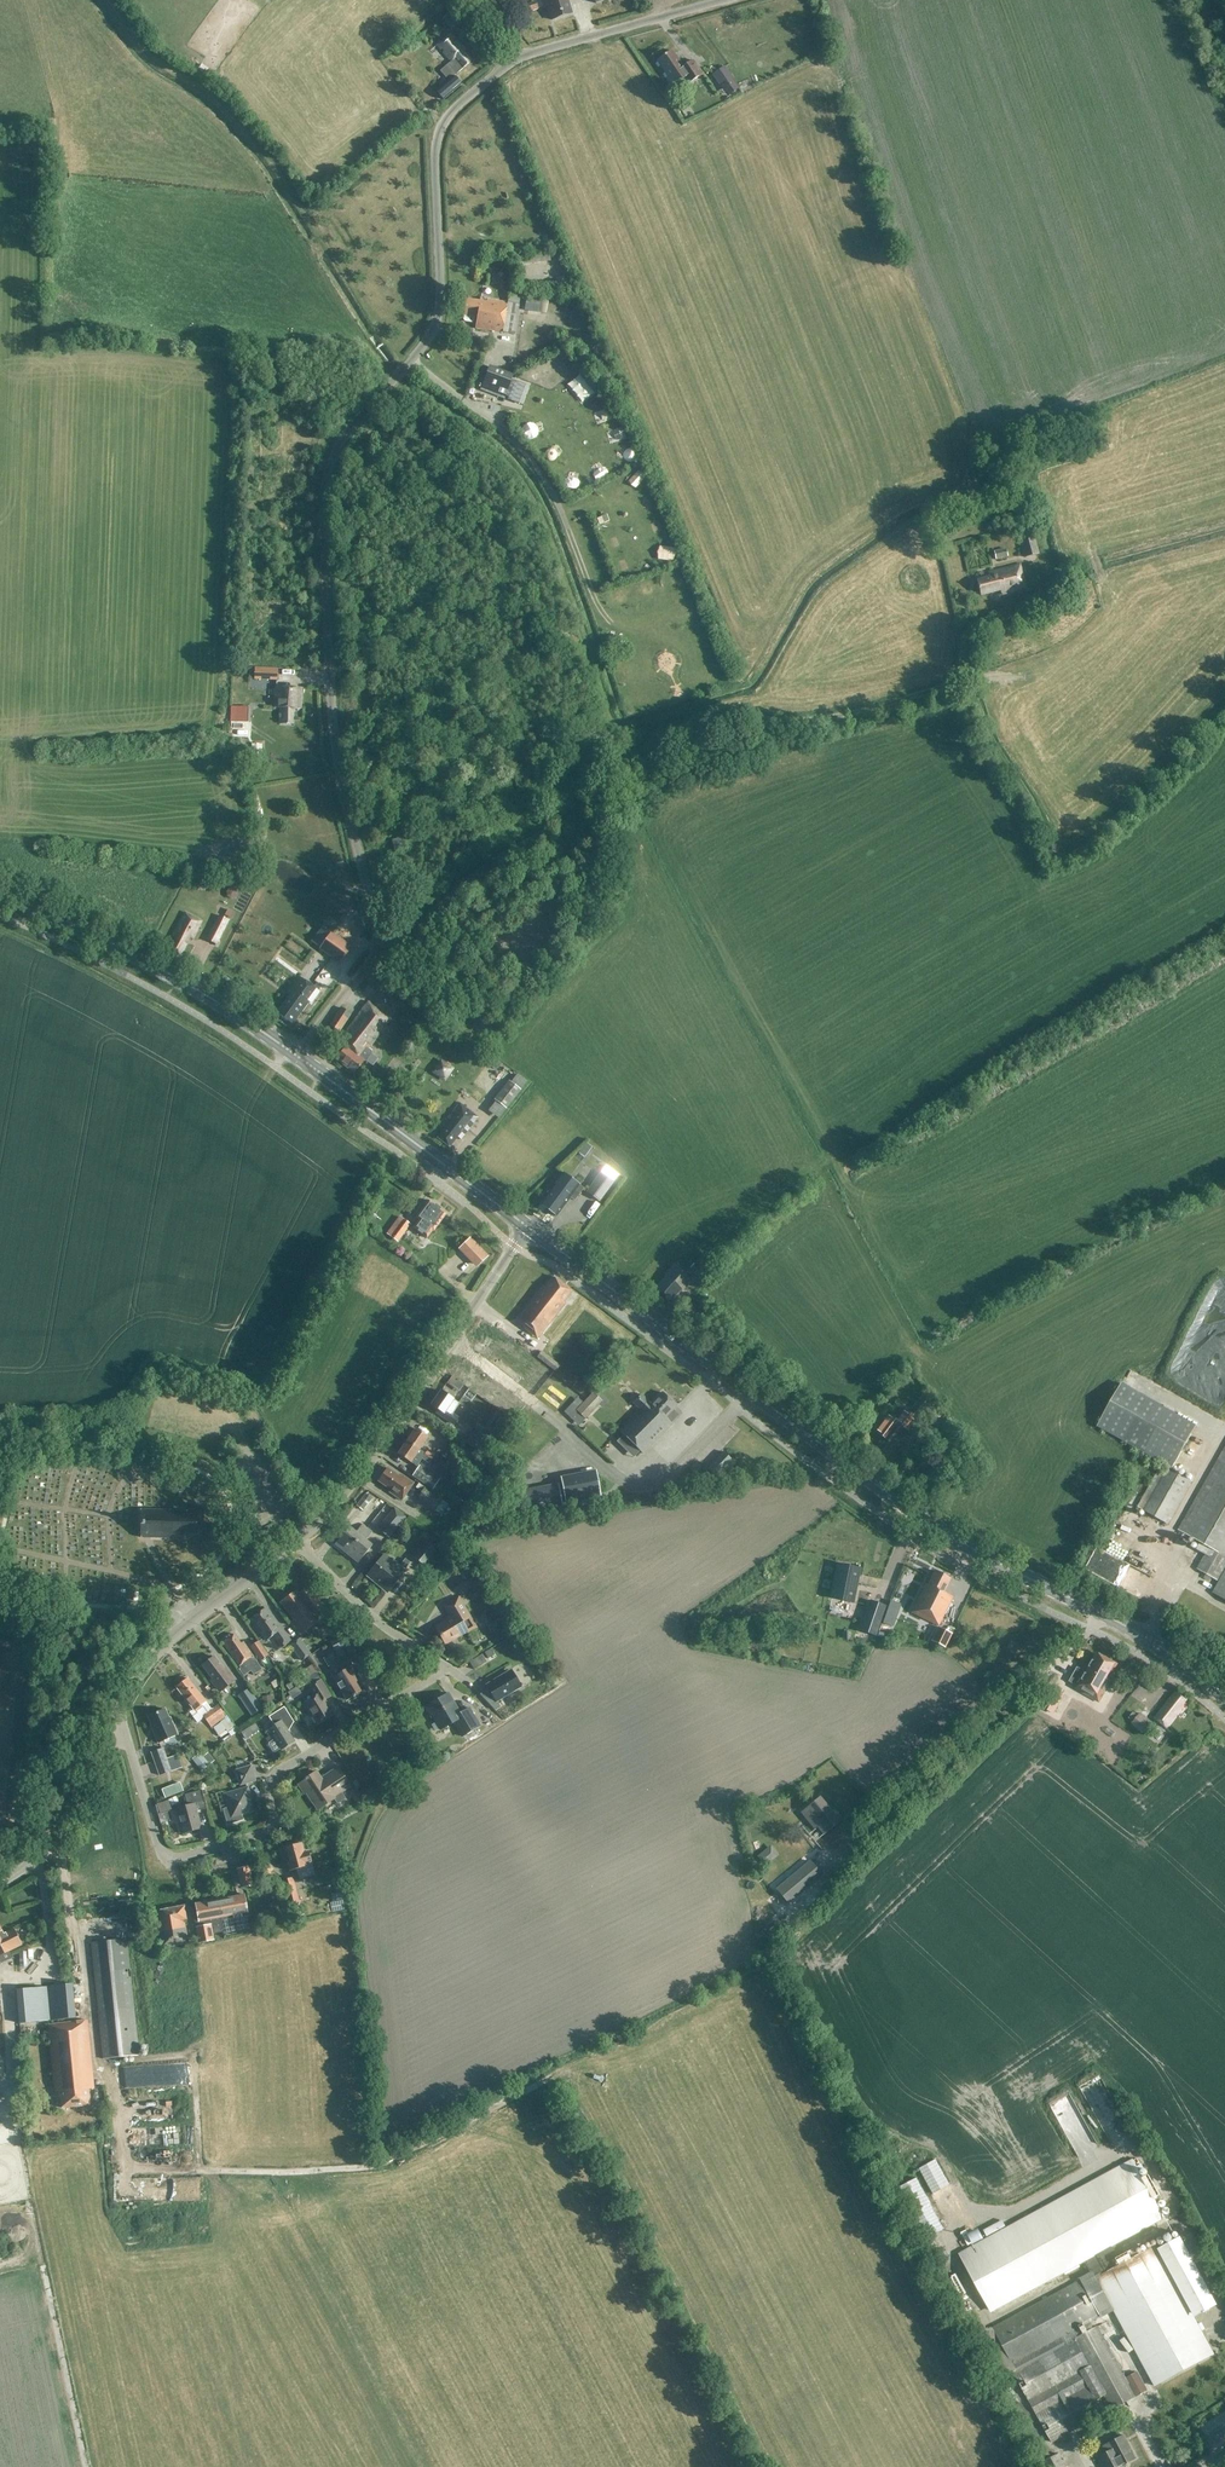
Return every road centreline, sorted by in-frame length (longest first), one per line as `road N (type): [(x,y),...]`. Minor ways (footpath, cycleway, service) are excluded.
road 1 (unclassified): [(371,961),(377,931),(332,721),(324,490),(345,435),(436,320),(440,127),(515,60)]
road 2 (secondary): [(1224,1696),(1127,1627),(941,1530),(528,1228)]
road 3 (residential): [(118,1711),(159,1847),(182,1857),(267,1832),(276,1774),(447,1669),(365,1611),(297,1541)]
road 4 (unclassified): [(371,961),(476,872),(572,816),(669,732),(730,716),(832,718),(960,681)]
road 5 (track): [(108,2074),(116,2142),(128,2170),(356,2170),(387,2162),(572,2069)]
road 6 (track): [(109,0),(146,50),(214,96),(260,148),(407,364)]
road 7 (track): [(1224,697),(1134,794),(1062,849),(994,744),(972,684),(960,681)]
road 8 (tertiary): [(297,1541),(364,1467),(528,1228)]
road 9 (track): [(86,2466),(11,2100)]
road 10 (secondary): [(296,1057),(166,972),(0,892)]
road 11 (secondary): [(528,1228),(296,1057)]
road 12 (tertiary): [(118,1711),(165,1642),(297,1541)]
road 13 (unclassified): [(515,60),(719,0)]
road 14 (tertiary): [(0,1882),(52,1839),(118,1711)]
road 15 (unclassified): [(296,1057),(371,961)]

